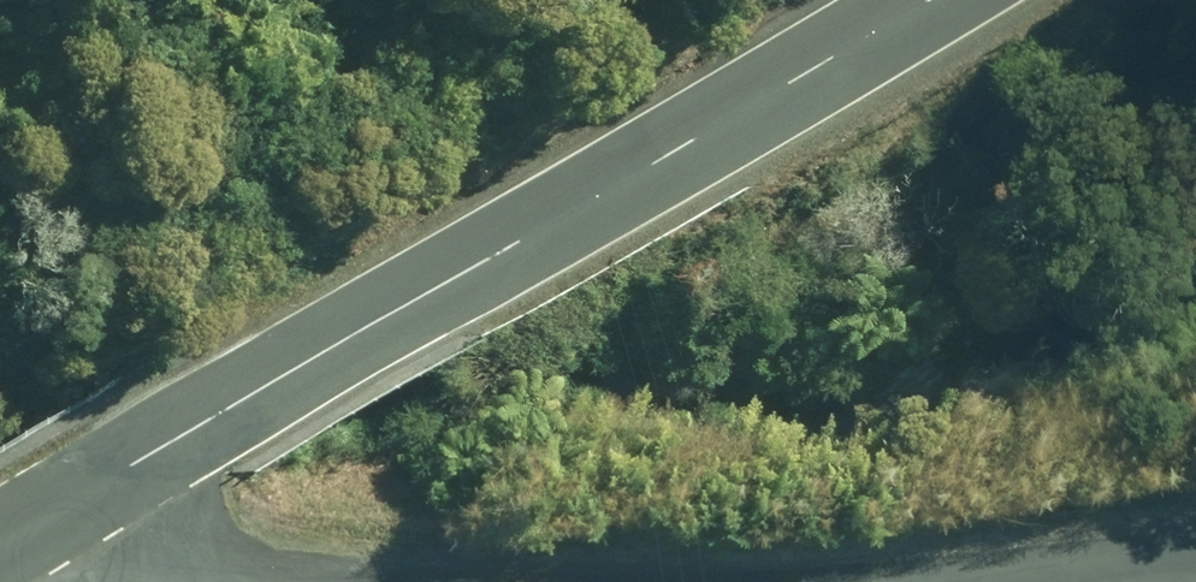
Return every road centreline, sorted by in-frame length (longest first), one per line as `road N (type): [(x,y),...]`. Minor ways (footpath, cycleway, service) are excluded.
road 1 (tertiary): [(0,541),(935,0)]
road 2 (unclassified): [(0,552),(240,581)]
road 3 (unclassified): [(977,581),(1195,557)]

